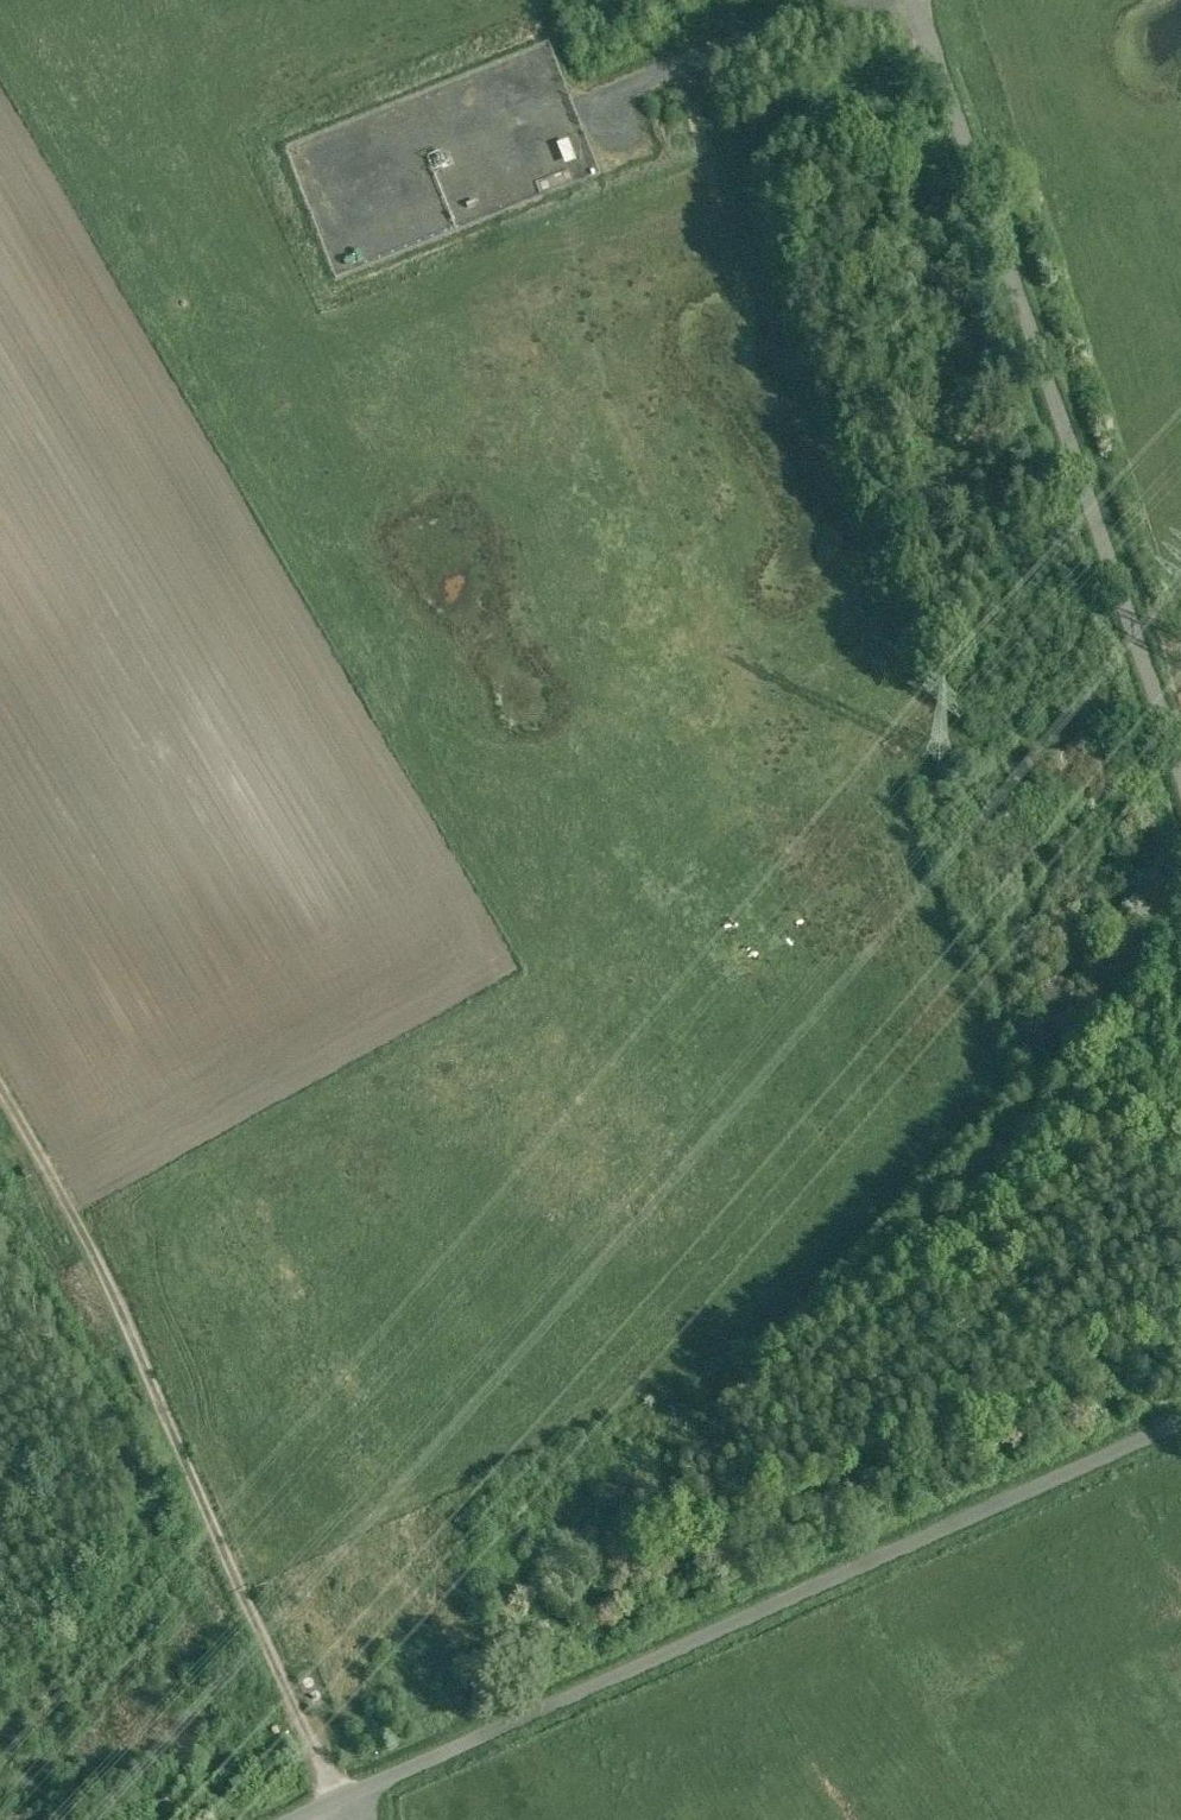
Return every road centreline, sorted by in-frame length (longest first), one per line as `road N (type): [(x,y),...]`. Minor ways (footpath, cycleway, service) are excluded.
road 1 (unclassified): [(1180,1437),(285,1819)]
road 2 (unclassified): [(1180,666),(937,0)]

